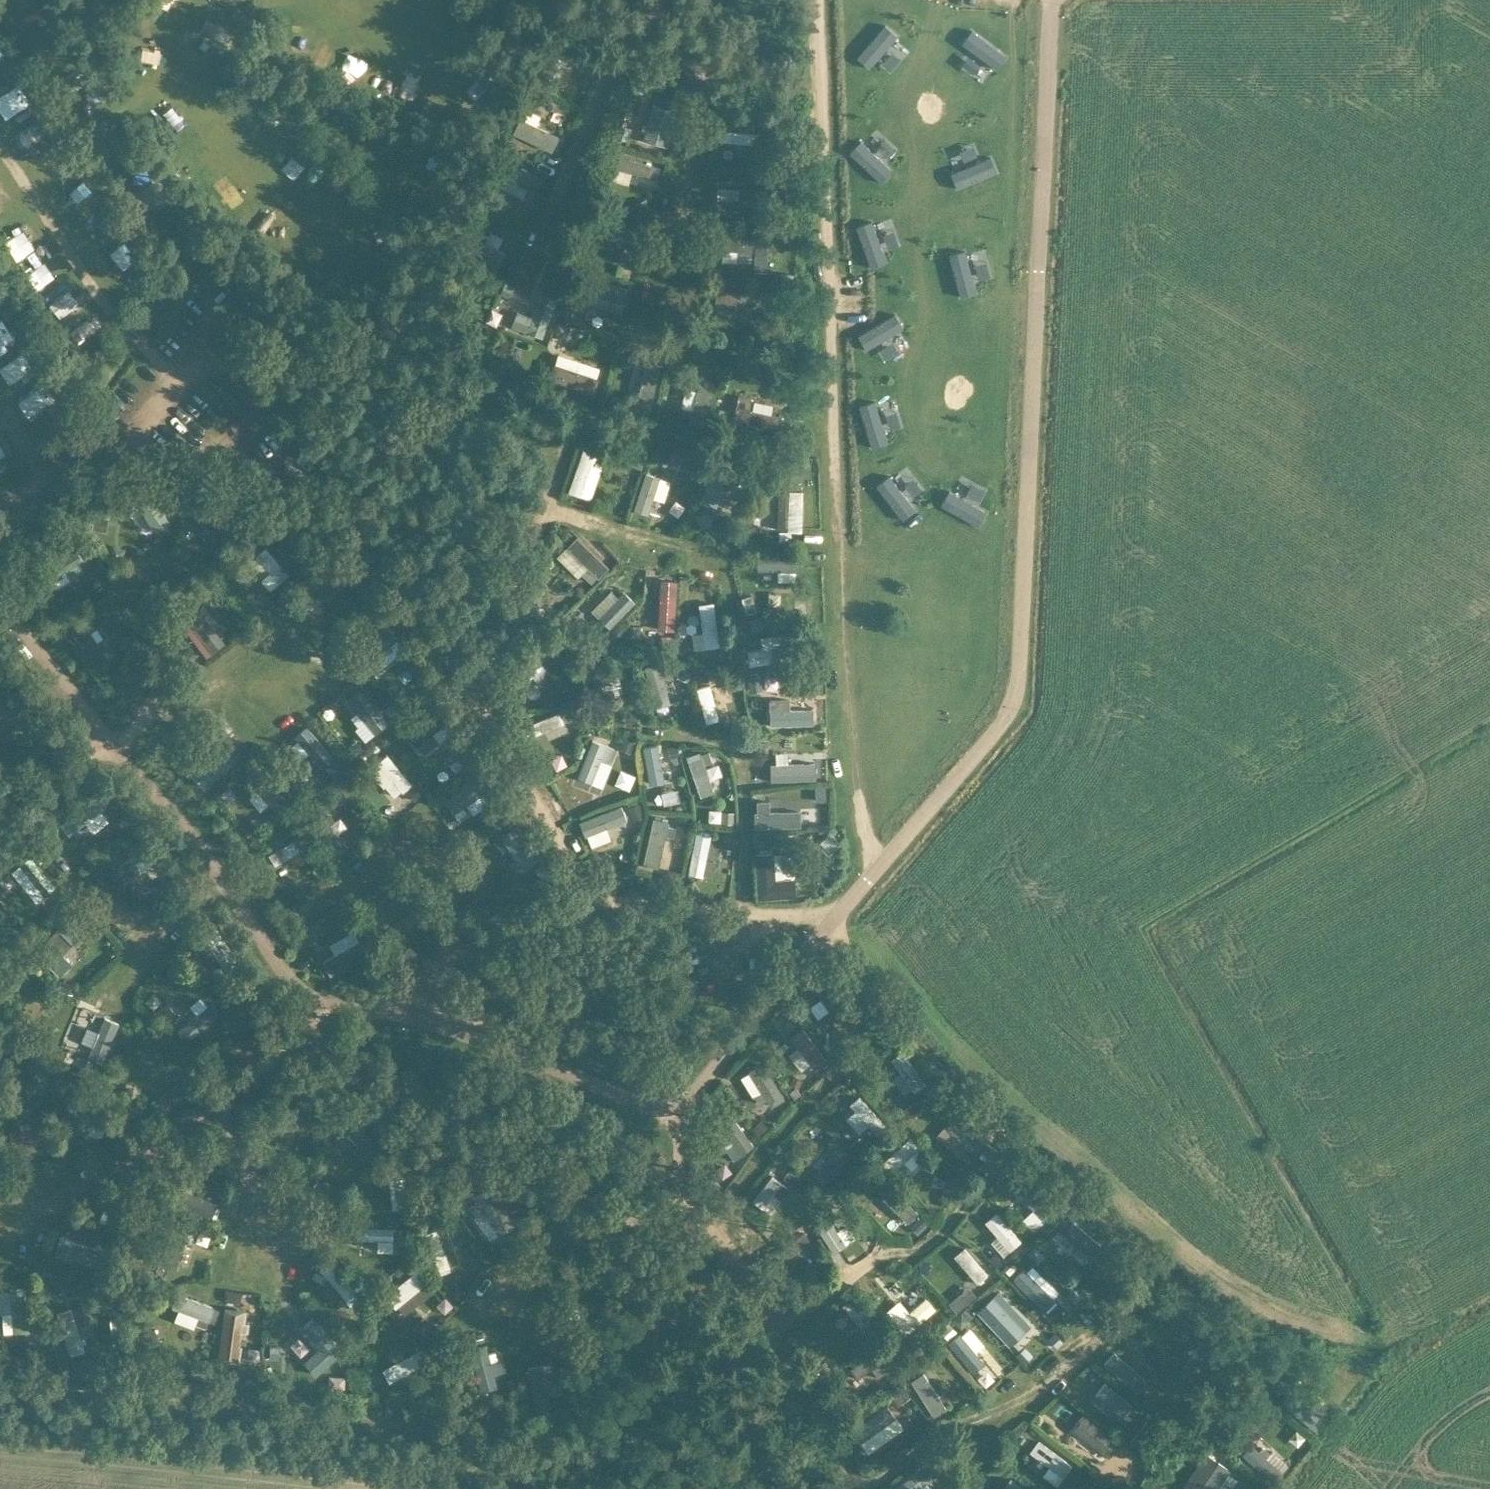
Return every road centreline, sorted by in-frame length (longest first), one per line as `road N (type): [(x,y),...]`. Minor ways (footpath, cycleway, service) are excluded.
road 1 (track): [(644,1488),(371,1432),(0,1392)]
road 2 (track): [(676,1108),(644,1488)]
road 3 (track): [(105,733),(0,794)]

